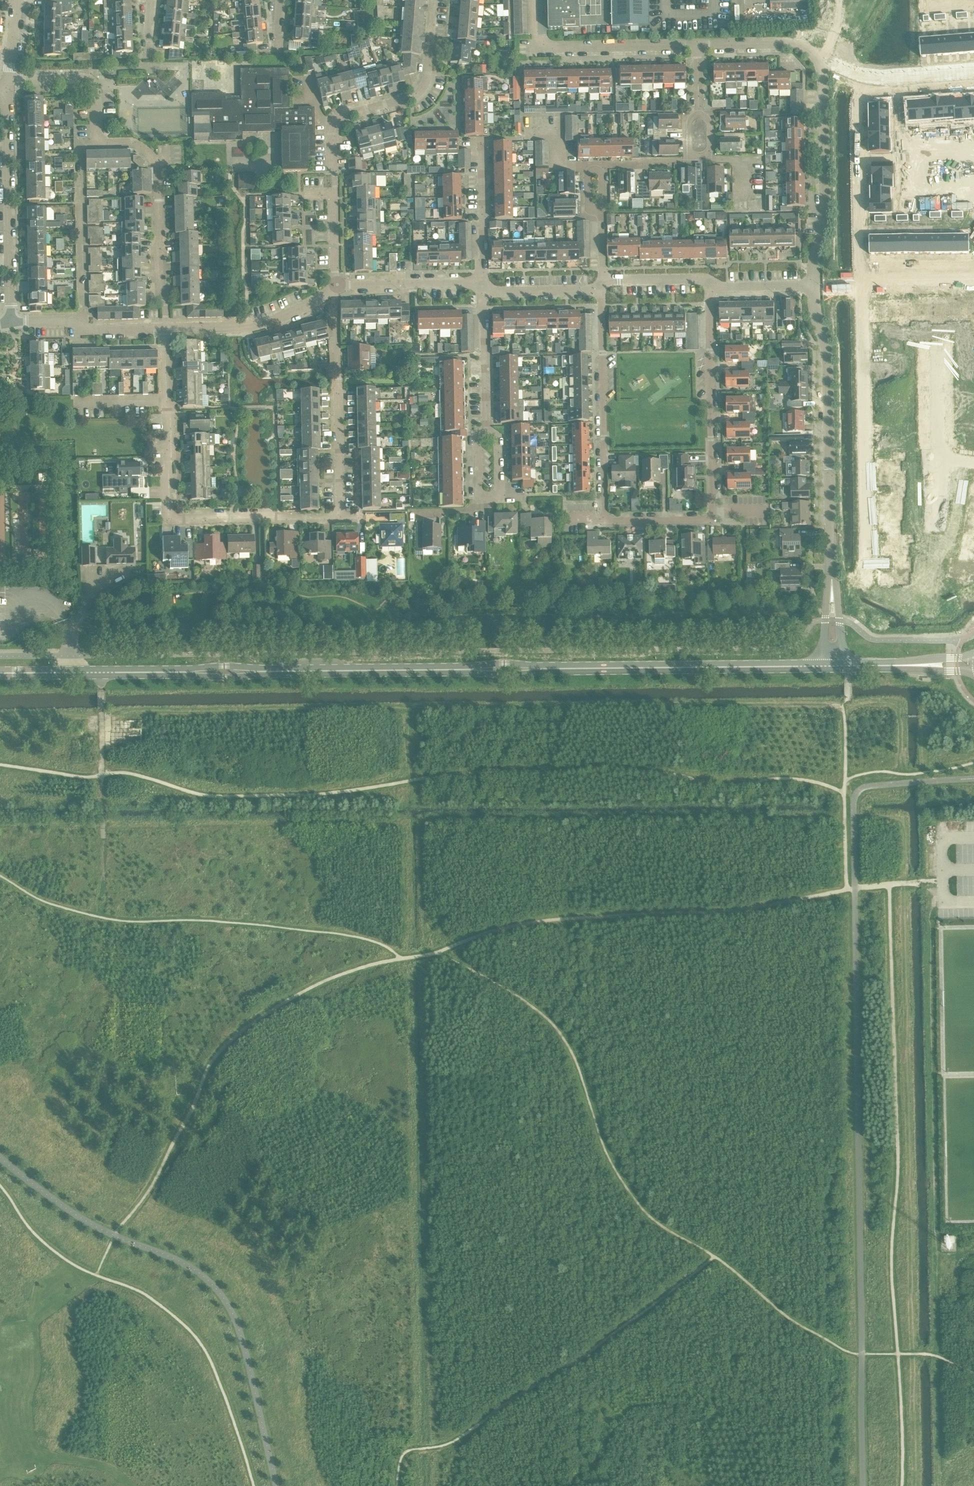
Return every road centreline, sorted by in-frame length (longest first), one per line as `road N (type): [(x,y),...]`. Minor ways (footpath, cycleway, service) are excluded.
road 1 (residential): [(710,289),(716,519),(604,521),(600,290)]
road 2 (residential): [(337,284),(335,127),(425,86),(434,0)]
road 3 (residential): [(833,591),(867,578),(865,281)]
road 4 (secondary): [(526,669),(833,668)]
road 5 (residential): [(812,286),(827,350),(833,591)]
road 6 (residential): [(340,518),(169,518),(167,402)]
road 7 (residential): [(97,143),(134,143),(159,166),(158,284),(167,329)]
road 8 (residential): [(13,321),(7,91)]
road 9 (residential): [(837,66),(825,95),(826,220),(812,286)]
road 10 (residential): [(340,518),(337,335),(318,301)]
road 11 (secondary): [(258,670),(473,669)]
road 12 (track): [(105,884),(100,671)]
road 13 (residential): [(697,45),(539,49),(539,0)]
road 14 (residential): [(865,281),(859,101),(866,80)]
road 15 (residential): [(83,329),(82,143),(97,143)]
road 16 (secondary): [(190,671),(0,672)]
road 17 (residential): [(167,329),(256,328),(318,301)]
road 18 (residential): [(484,293),(483,139)]
road 19 (residential): [(97,143),(96,79),(8,79)]
road 20 (residential): [(337,284),(464,283),(484,293)]
road 21 (residential): [(837,66),(803,44),(697,45)]
road 22 (residential): [(487,431),(484,293)]

